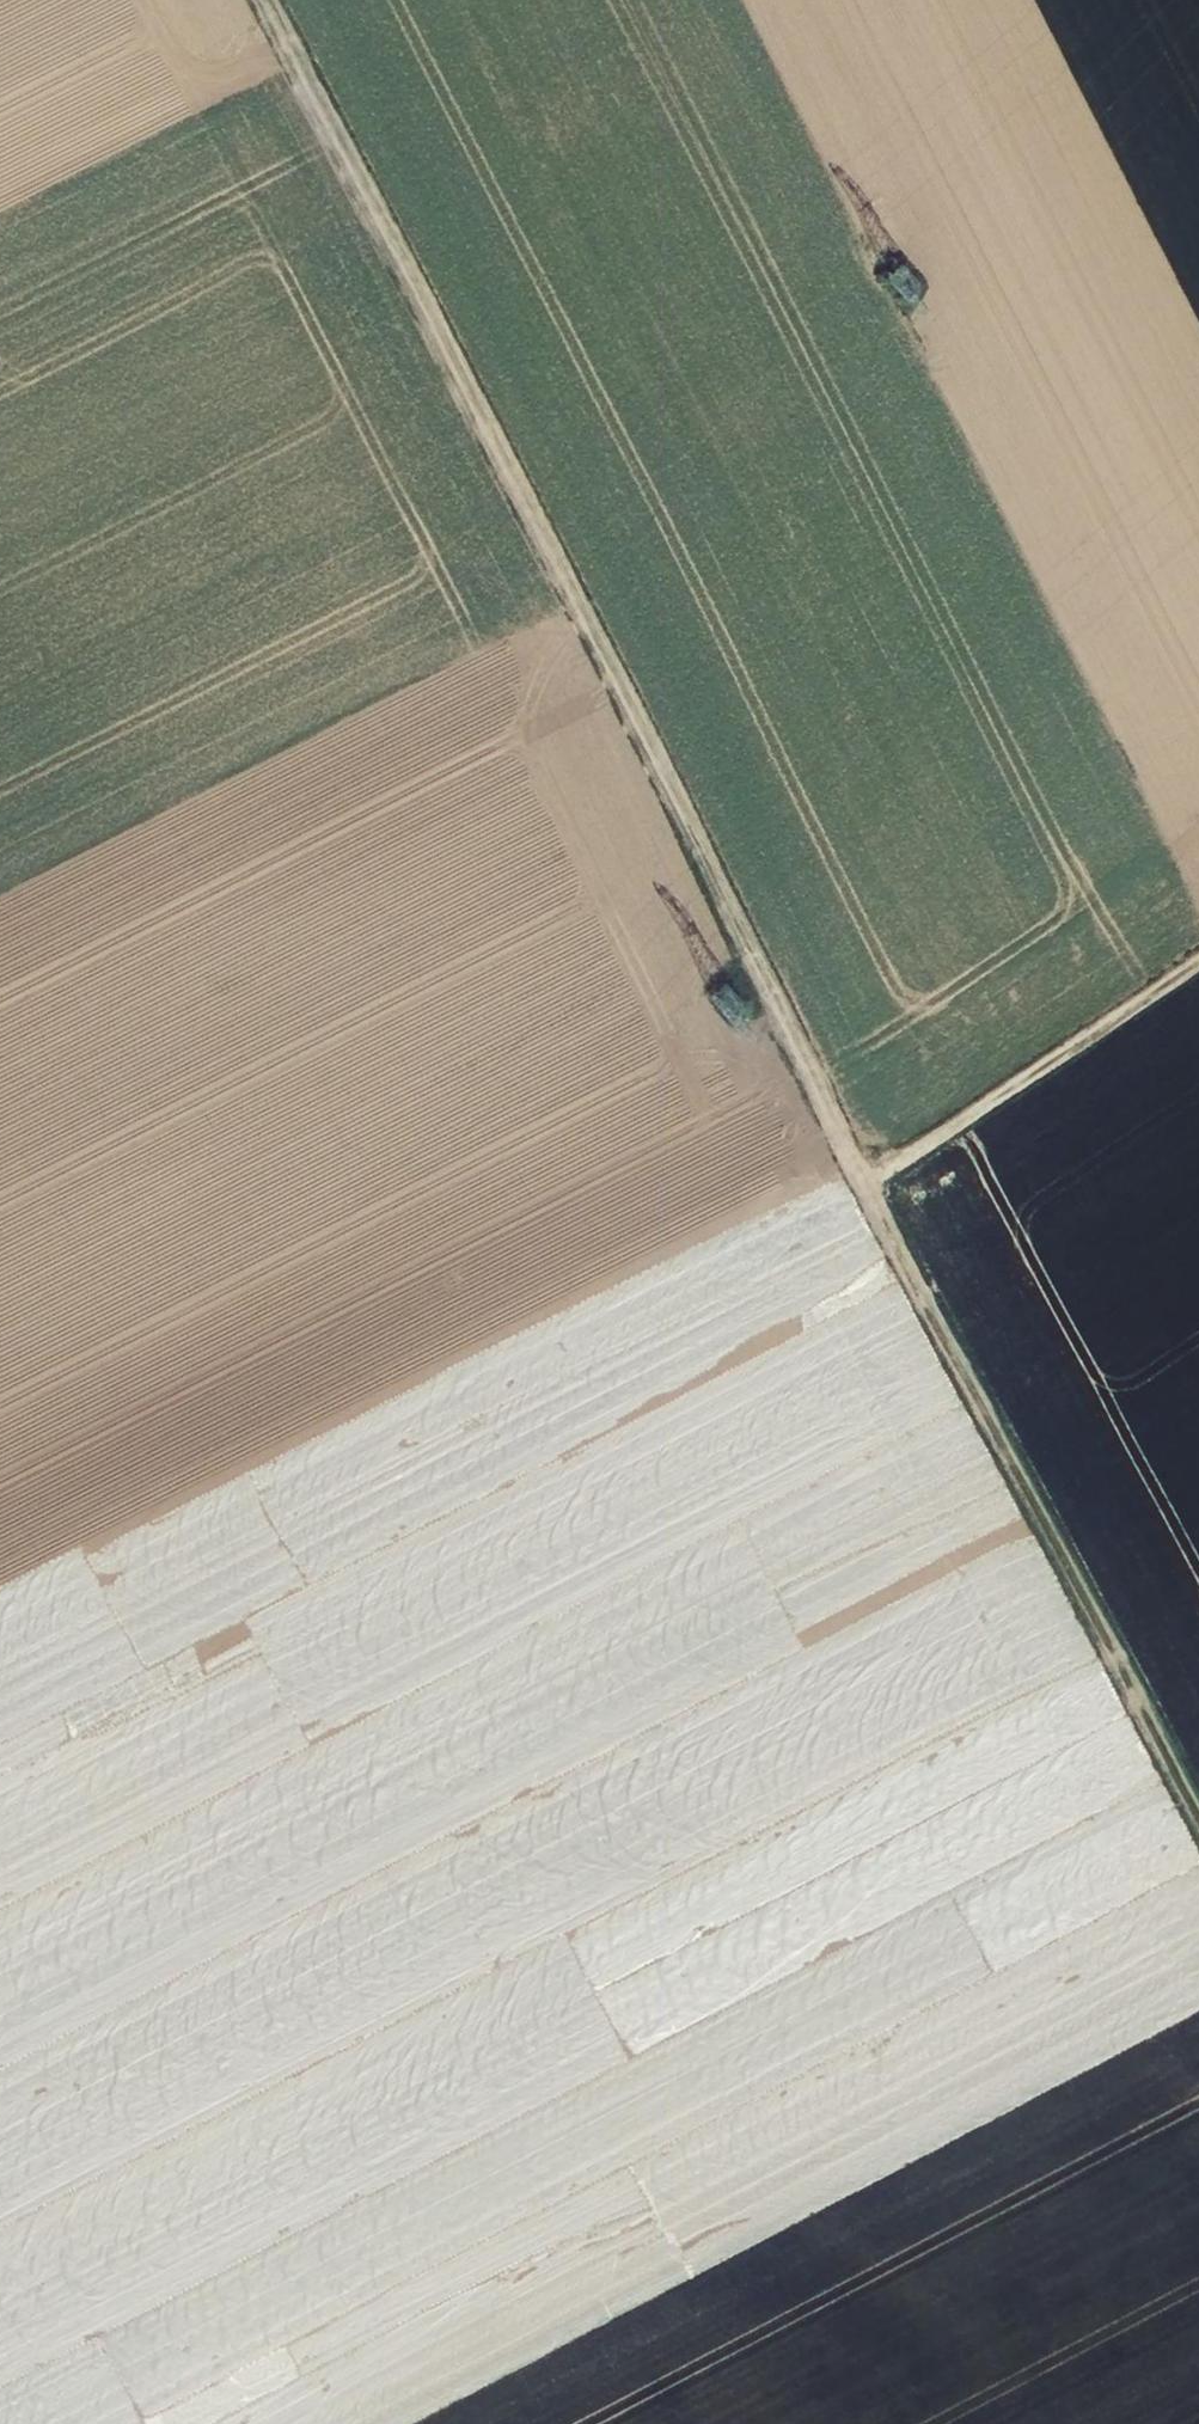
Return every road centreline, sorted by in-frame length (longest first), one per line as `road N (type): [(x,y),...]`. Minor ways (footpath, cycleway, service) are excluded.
road 1 (track): [(251,0),(1198,1836)]
road 2 (track): [(860,1187),(1198,957)]

